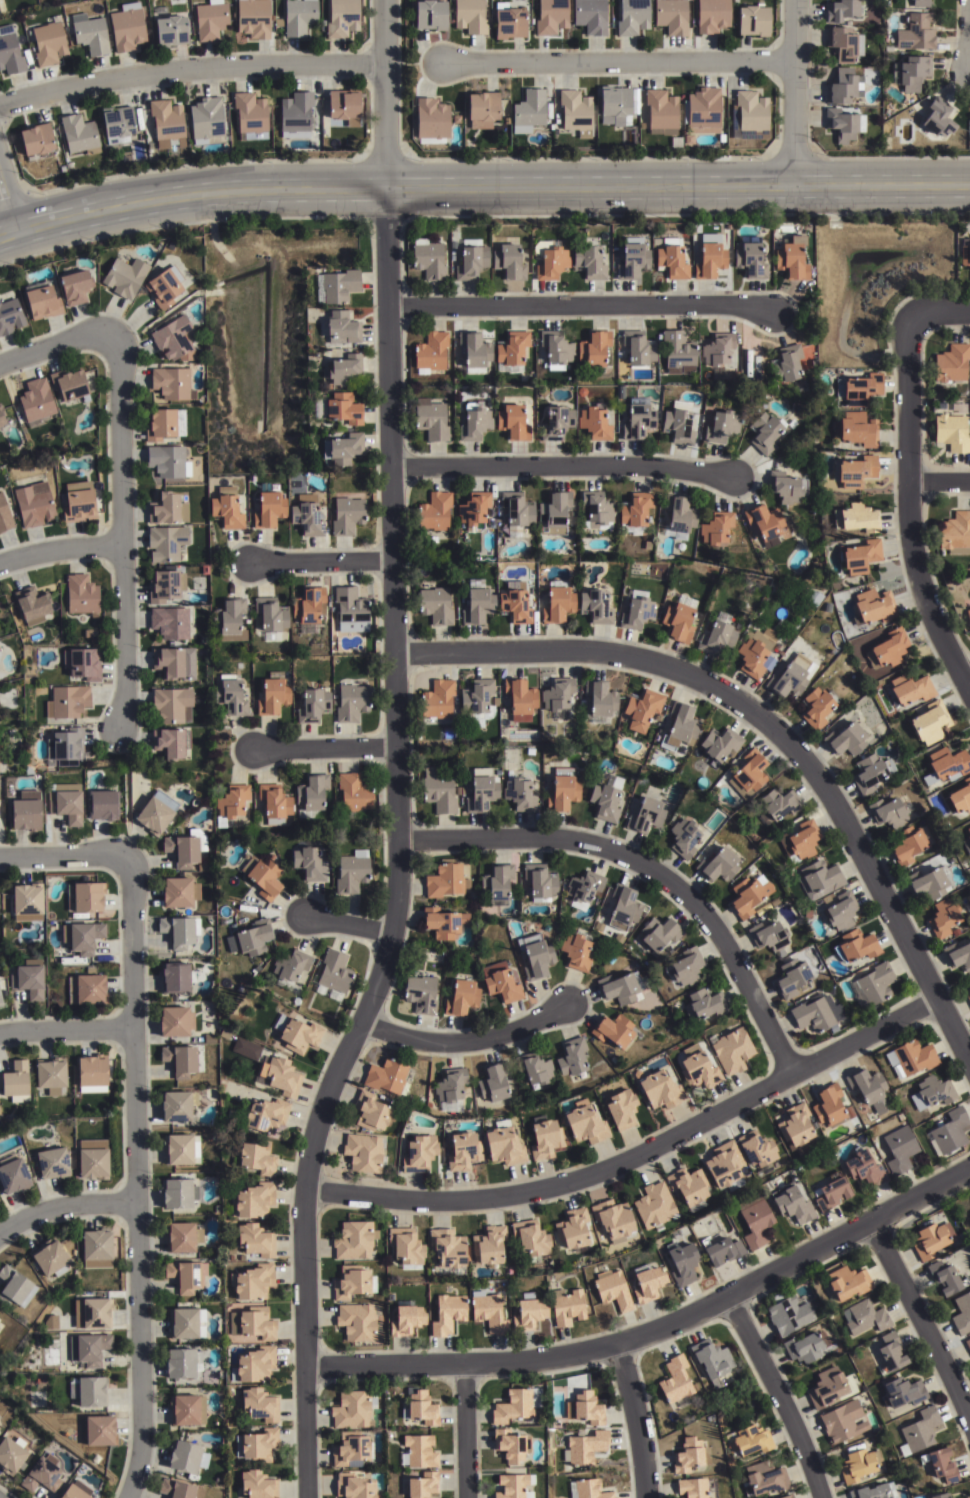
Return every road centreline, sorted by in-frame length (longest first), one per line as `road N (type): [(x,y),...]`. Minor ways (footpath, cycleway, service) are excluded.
road 1 (residential): [(386,0),(397,890),(380,976),(326,1095),(304,1190),(307,1497)]
road 2 (tertiary): [(0,233),(146,196),(256,185),(969,177)]
road 3 (residential): [(392,650),(627,655),(689,672),(739,698),(817,772),(969,1067)]
road 4 (residential): [(305,1366),(532,1362),(620,1343),(675,1323),(969,1168)]
road 5 (residential): [(304,1190),(438,1201),(555,1187),(648,1151),(934,997)]
road 6 (residential): [(127,1497),(142,1437),(129,856)]
road 7 (residential): [(398,838),(552,838),(600,846),(653,869),(696,905),(726,949),(790,1072)]
road 8 (residential): [(118,732),(126,693),(120,390),(119,356),(108,336)]
road 9 (residential): [(969,695),(913,566),(906,484),(907,330),(914,319)]
road 10 (residential): [(0,104),(175,68),(386,63)]
road 11 (residential): [(387,306),(722,304),(771,311)]
road 12 (residential): [(443,63),(796,58)]
road 13 (residential): [(388,467),(625,465),(734,476)]
road 14 (residential): [(870,1220),(969,1422)]
road 15 (residential): [(728,1295),(820,1497)]
road 16 (residential): [(362,1020),(428,1041),(470,1041),(514,1031),(569,1004)]
road 17 (residential): [(796,176),(796,0)]
road 18 (residential): [(644,1497),(620,1343)]
road 19 (residential): [(137,1204),(58,1209),(0,1235)]
road 20 (residential): [(395,747),(253,751)]
road 21 (residential): [(390,560),(248,563)]
road 22 (residential): [(465,1365),(467,1497)]
road 23 (residential): [(131,1031),(0,1036)]
road 24 (residential): [(129,856),(0,858)]
road 25 (residential): [(123,545),(34,553),(0,565)]

